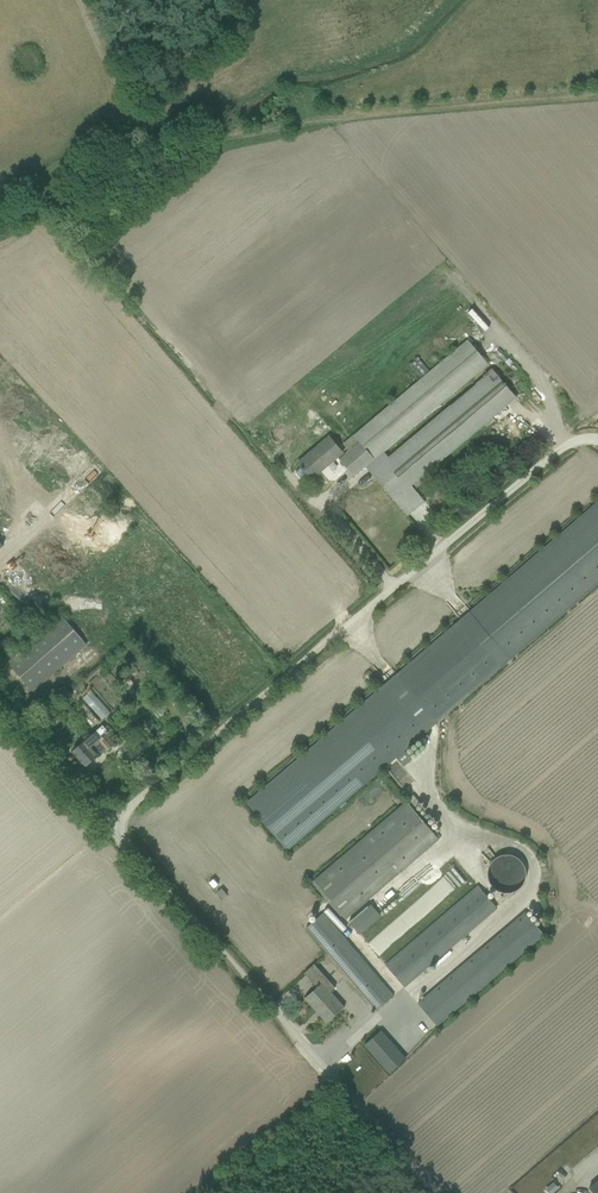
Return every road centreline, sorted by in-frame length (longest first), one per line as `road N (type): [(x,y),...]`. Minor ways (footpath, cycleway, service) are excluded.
road 1 (unclassified): [(597,438),(569,440),(555,450),(109,824)]
road 2 (unclassified): [(435,1192),(109,824)]
road 3 (unclassified): [(109,824),(0,702)]

